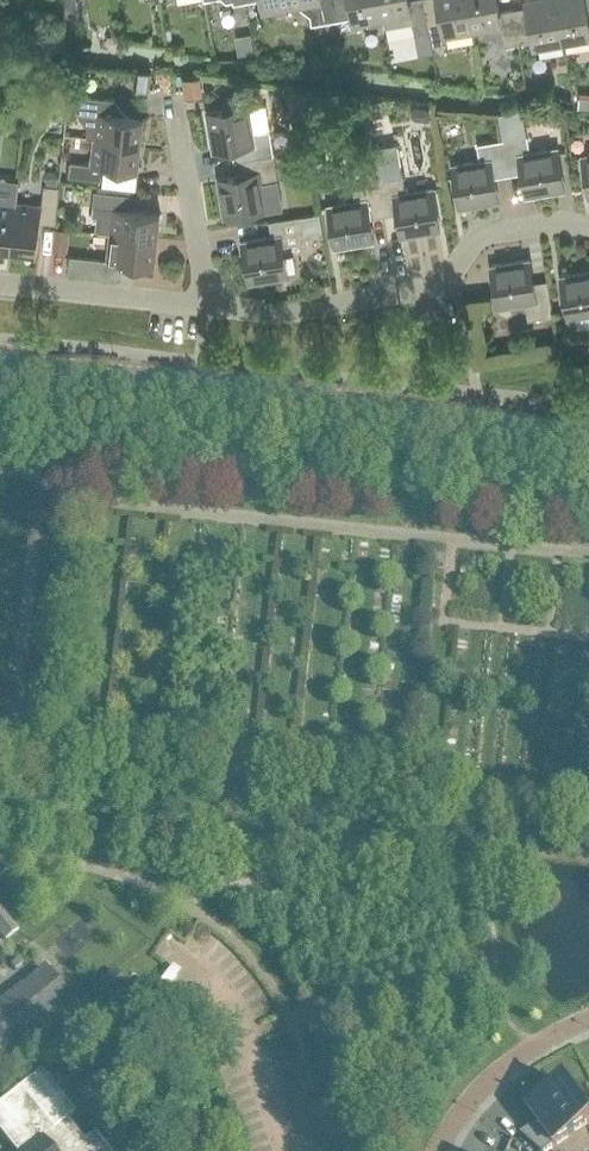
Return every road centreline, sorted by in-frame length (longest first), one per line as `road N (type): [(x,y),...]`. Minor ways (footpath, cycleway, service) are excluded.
road 1 (tertiary): [(0,368),(497,426)]
road 2 (residential): [(588,228),(490,236),(475,245),(449,287),(287,314),(206,308)]
road 3 (residential): [(164,949),(213,982),(238,1016),(285,1150)]
road 4 (residential): [(206,308),(208,283),(175,103)]
road 5 (residential): [(206,308),(0,280)]
road 6 (residential): [(439,1150),(502,1073),(588,1022)]

